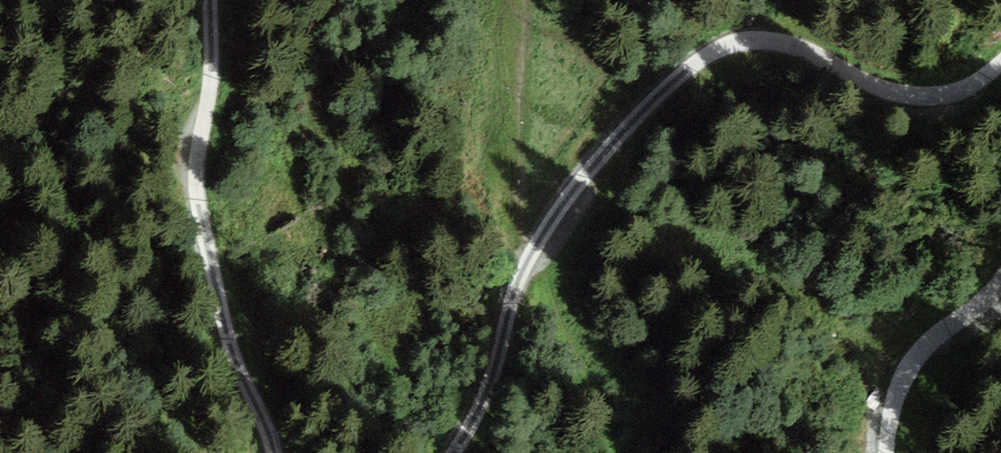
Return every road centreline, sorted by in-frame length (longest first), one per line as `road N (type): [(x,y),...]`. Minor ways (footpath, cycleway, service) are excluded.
road 1 (track): [(1000,54),(992,60),(839,27),(708,66),(628,167),(568,209),(472,424),(448,452)]
road 2 (track): [(274,452),(232,351),(191,172),(217,48),(215,0)]
road 3 (track): [(893,452),(906,383),(1000,268)]

